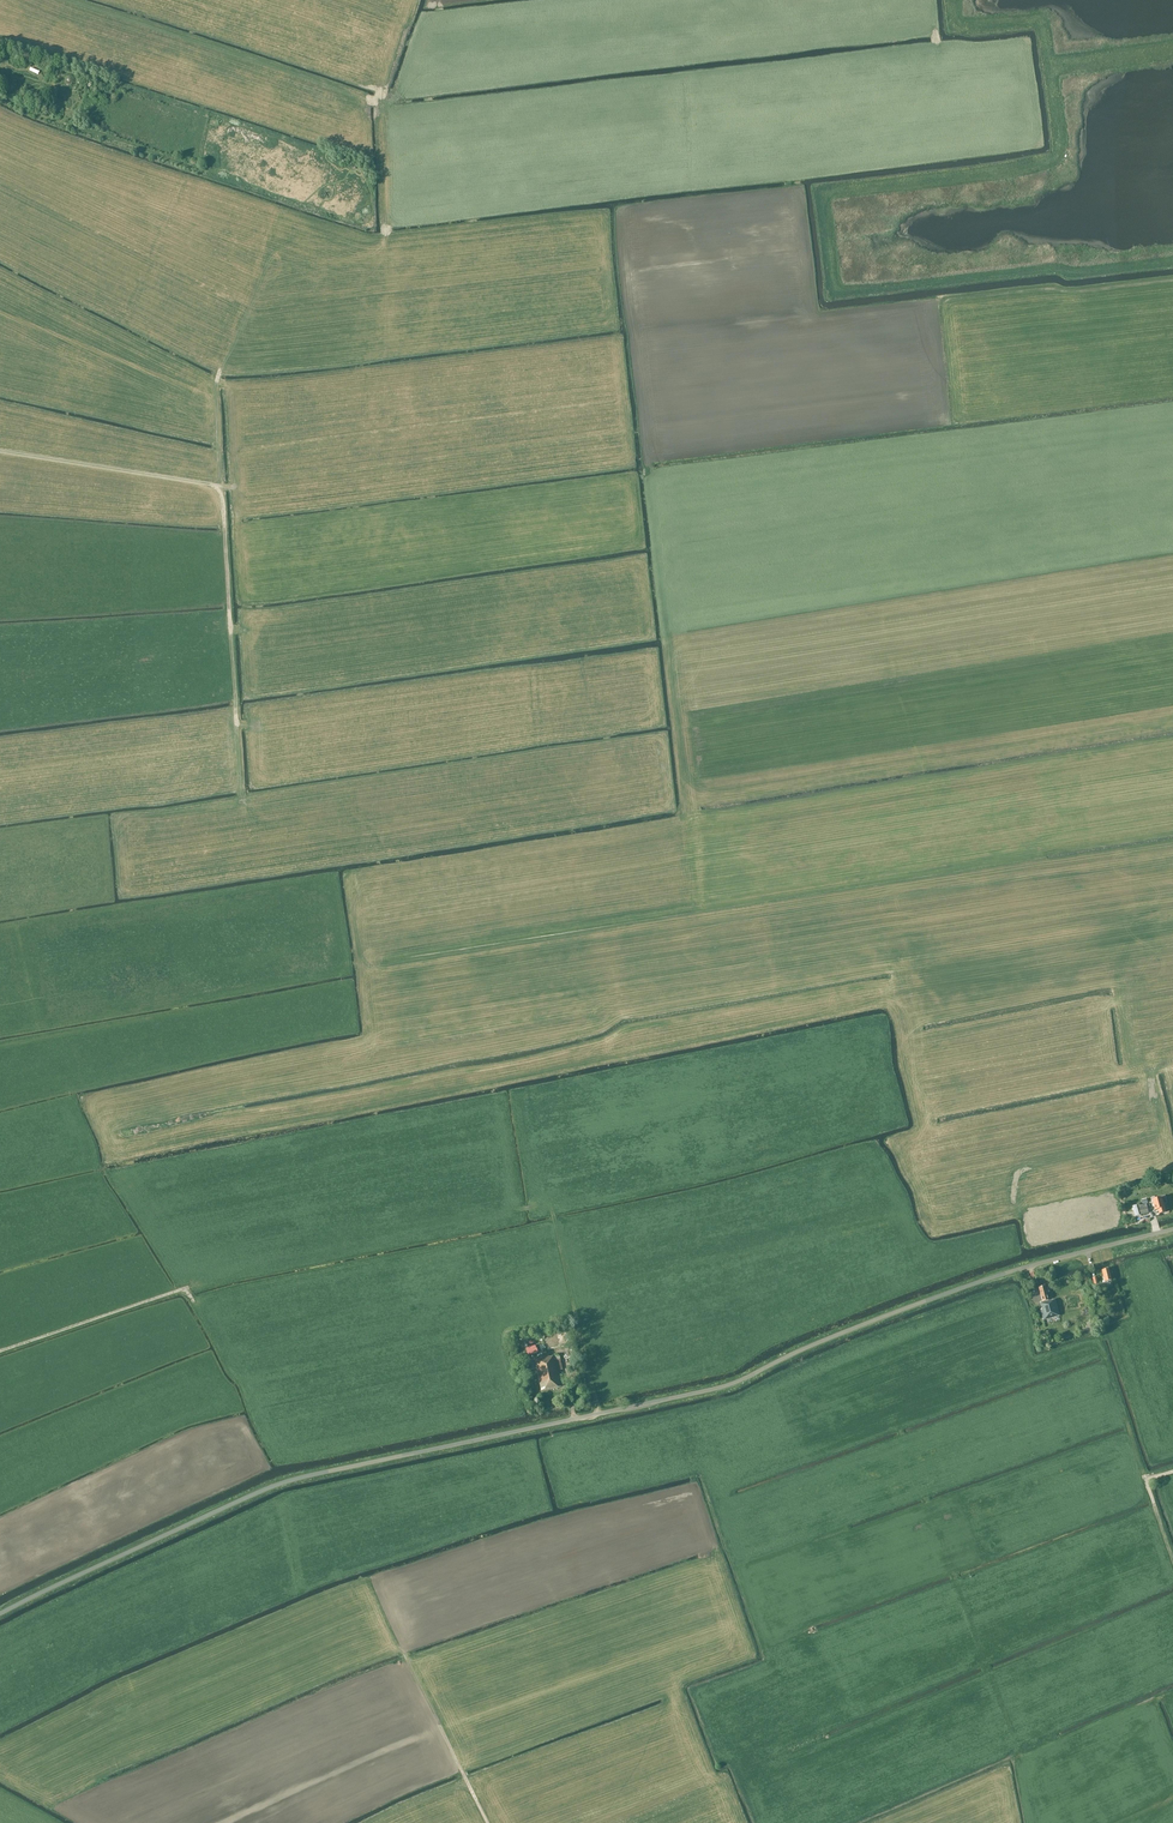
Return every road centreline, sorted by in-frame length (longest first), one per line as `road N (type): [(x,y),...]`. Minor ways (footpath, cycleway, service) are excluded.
road 1 (unclassified): [(1172,1229),(905,1309),(724,1388),(266,1489),(0,1616)]

